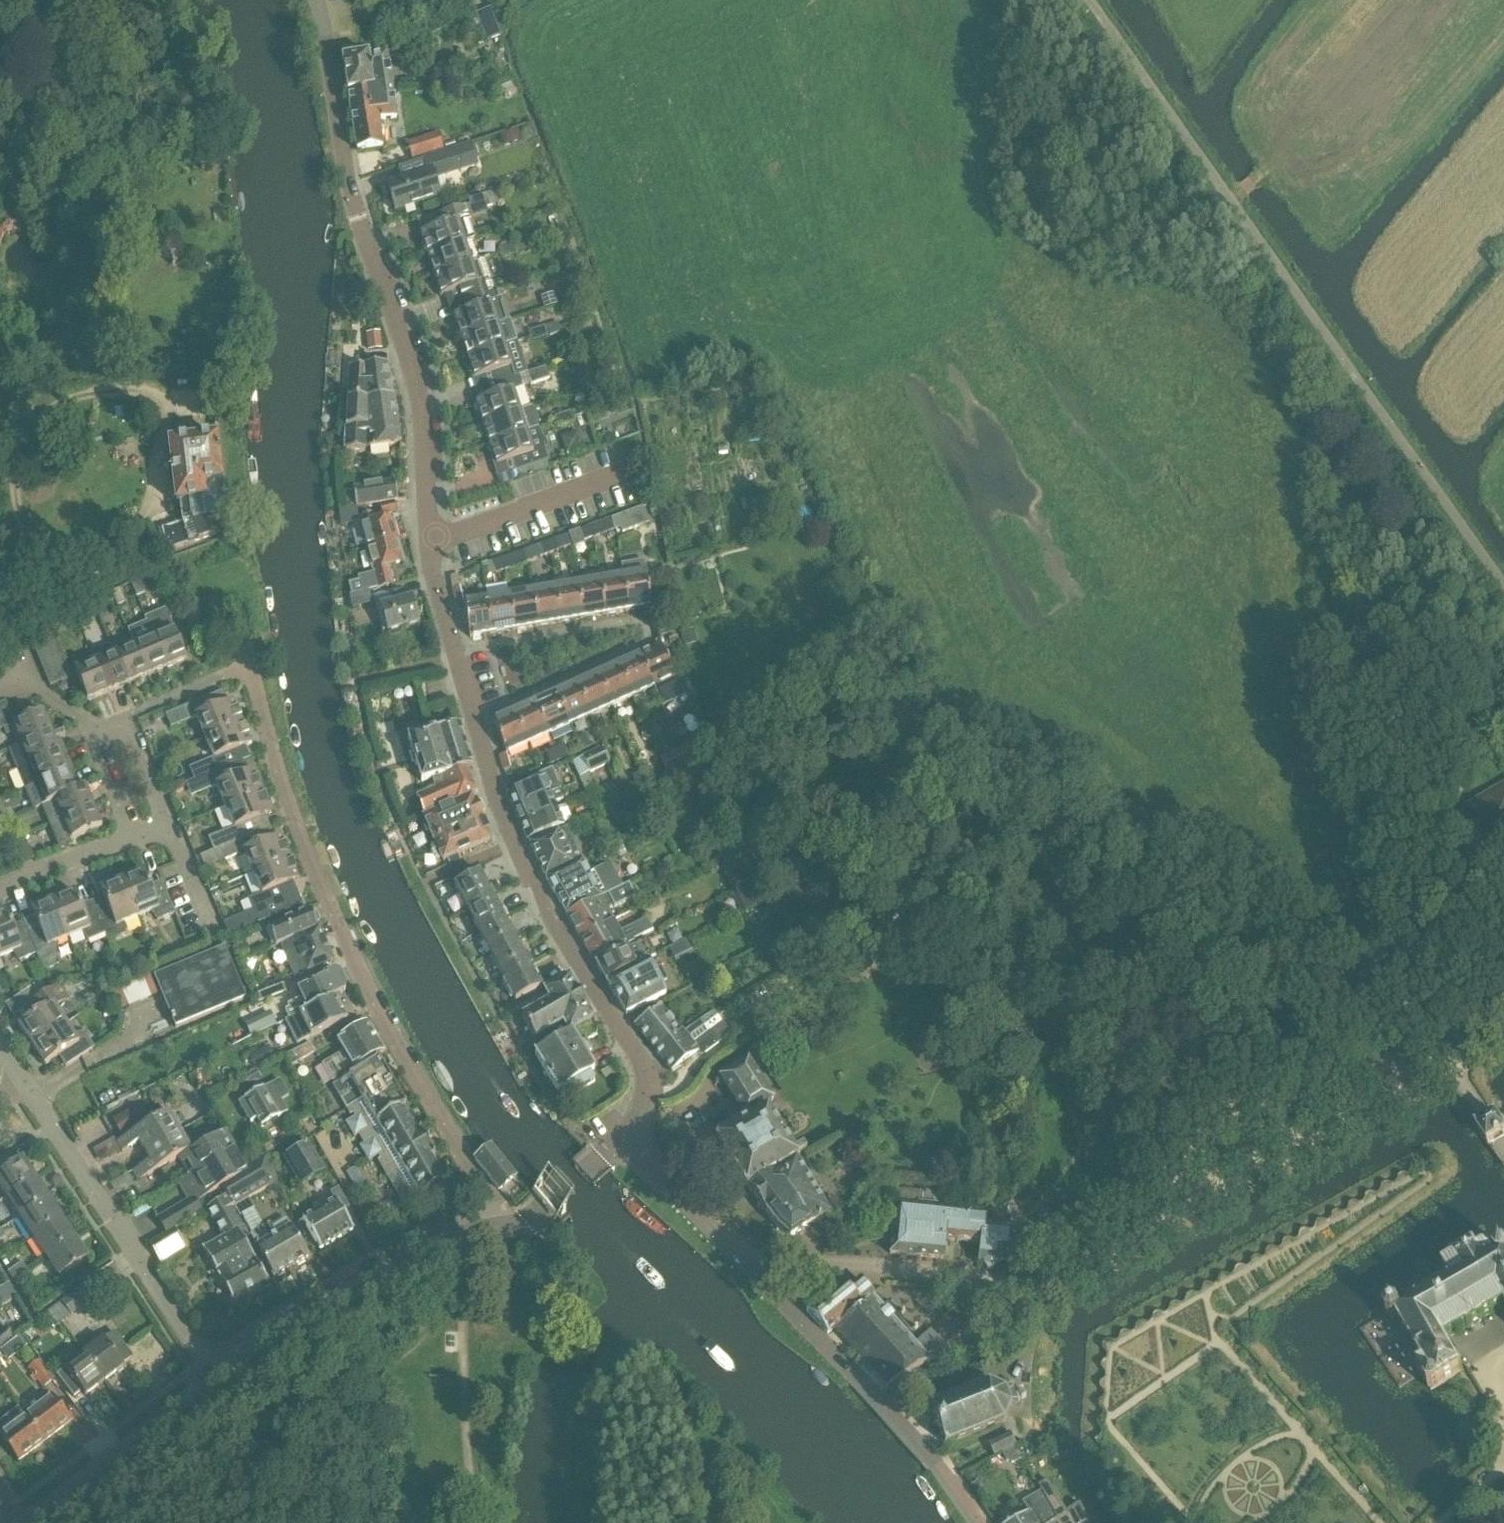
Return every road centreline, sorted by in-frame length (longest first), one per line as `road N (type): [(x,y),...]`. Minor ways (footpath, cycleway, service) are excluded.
road 1 (unclassified): [(619,1136),(640,1109),(643,1066),(514,844),(470,721),(441,590),(425,424),(356,207),(318,0)]
road 2 (unclassified): [(1503,581),(1087,0)]
road 3 (residential): [(491,1228),(455,1144),(366,994),(309,857),(254,657)]
road 4 (tertiary): [(979,1522),(881,1398),(737,1250)]
road 5 (residential): [(215,1384),(22,1085)]
road 6 (unclassified): [(737,1250),(1029,1283),(1063,1275)]
road 7 (tertiary): [(215,1384),(361,1284),(491,1228)]
road 8 (residential): [(169,824),(126,718),(90,731),(132,839)]
road 9 (tertiary): [(17,1522),(215,1384)]
road 10 (tertiary): [(737,1250),(619,1136)]
road 11 (tertiary): [(491,1228),(542,1208),(619,1136)]
road 12 (residential): [(0,891),(132,839)]

